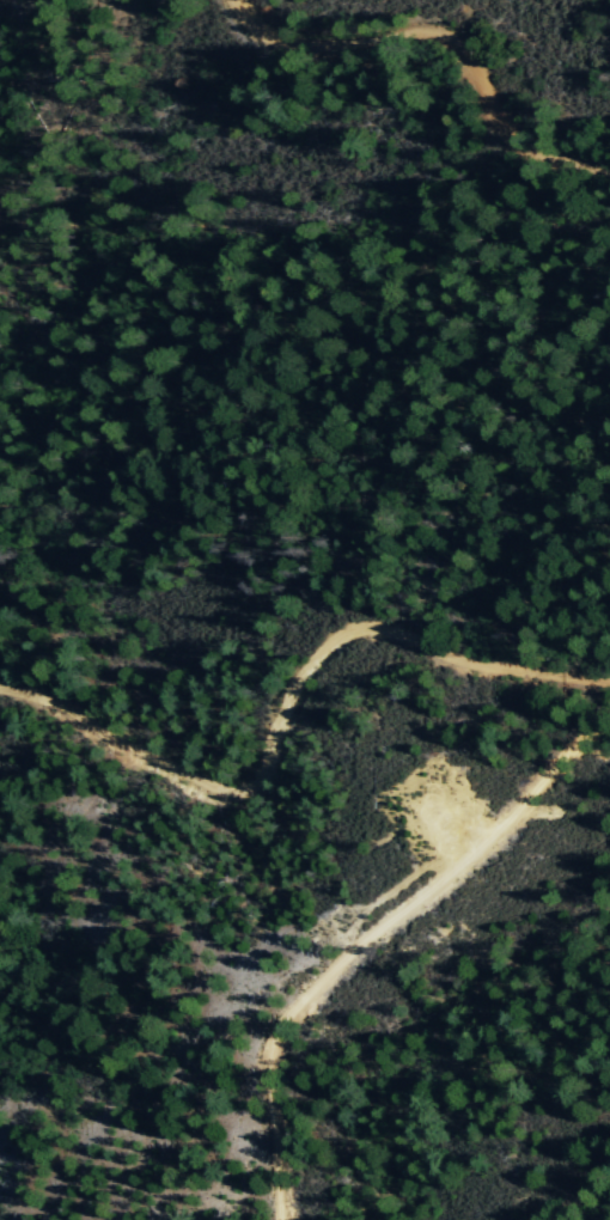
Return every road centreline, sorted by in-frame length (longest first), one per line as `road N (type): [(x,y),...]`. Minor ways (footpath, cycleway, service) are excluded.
road 1 (track): [(609,681),(494,665),(383,622),(359,624),(334,636),(289,688),(251,775),(207,789),(66,701),(0,681)]
road 2 (track): [(276,1219),(263,1054),(273,1031),(348,948),(458,866),(609,707)]
road 3 (residential): [(609,177),(525,147),(432,39),(299,42),(266,35),(235,0)]

